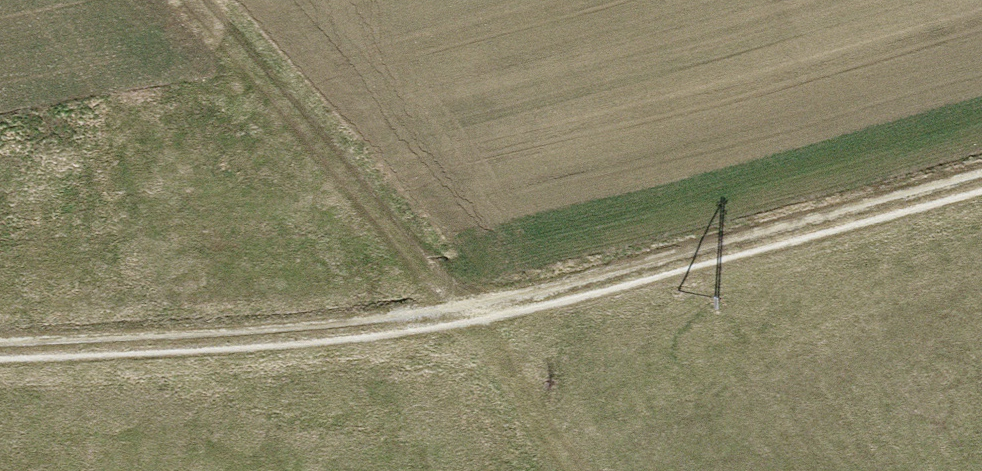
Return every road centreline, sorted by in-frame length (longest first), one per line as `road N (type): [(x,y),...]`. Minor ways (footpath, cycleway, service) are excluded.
road 1 (track): [(0,344),(407,327),(981,185)]
road 2 (track): [(575,470),(476,310),(193,0)]

